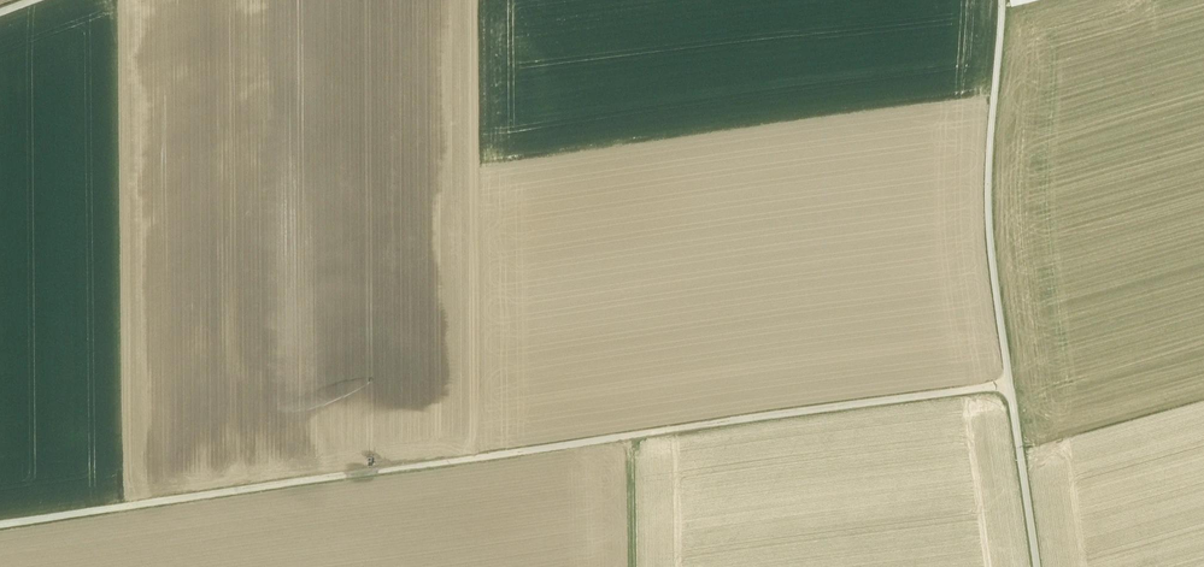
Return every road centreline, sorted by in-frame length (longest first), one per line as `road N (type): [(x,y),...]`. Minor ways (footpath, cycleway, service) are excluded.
road 1 (track): [(0,524),(1010,383)]
road 2 (track): [(1003,0),(989,185),(1035,566)]

